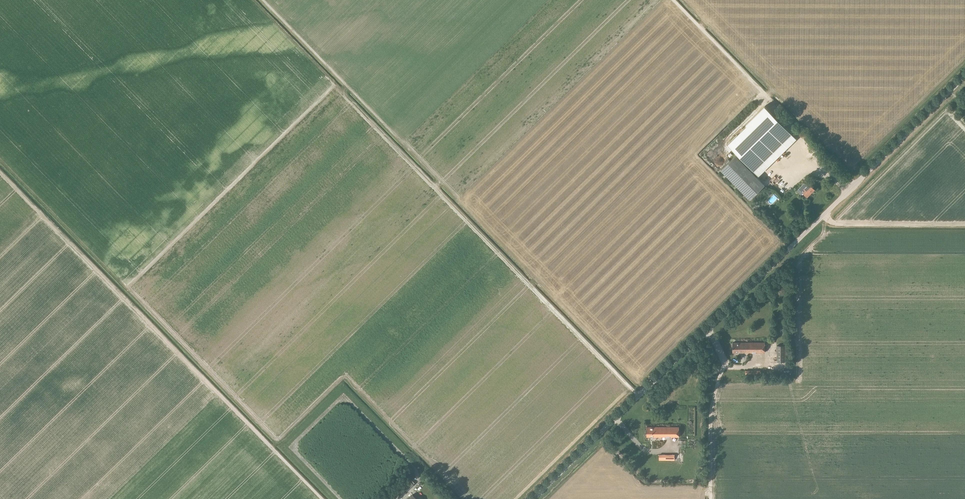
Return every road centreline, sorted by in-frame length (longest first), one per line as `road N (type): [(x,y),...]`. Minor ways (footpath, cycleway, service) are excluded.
road 1 (unclassified): [(534,498),(964,76)]

